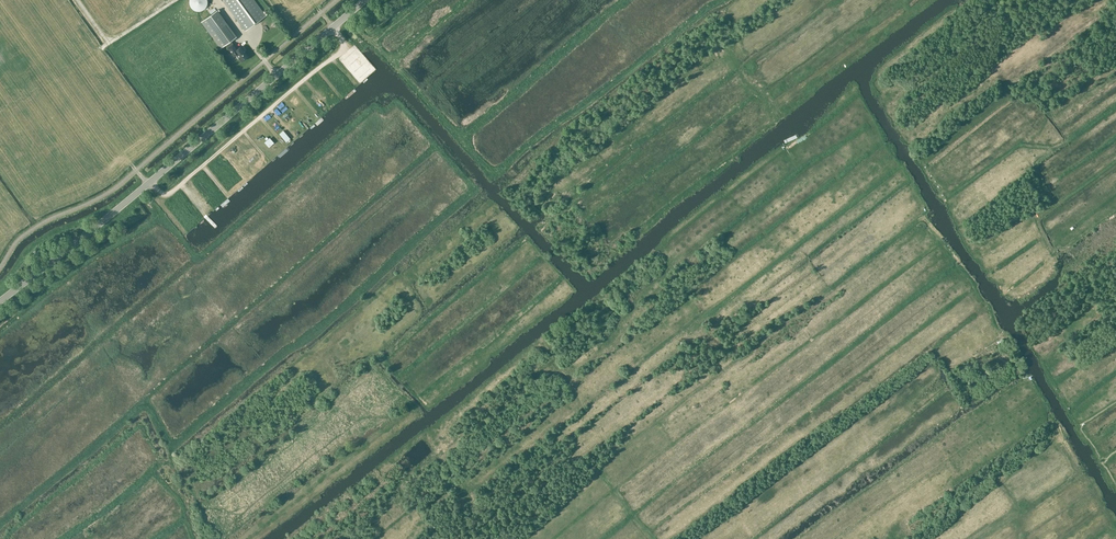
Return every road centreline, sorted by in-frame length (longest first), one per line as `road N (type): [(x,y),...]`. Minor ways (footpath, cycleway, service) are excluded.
road 1 (secondary): [(0,301),(365,0)]

